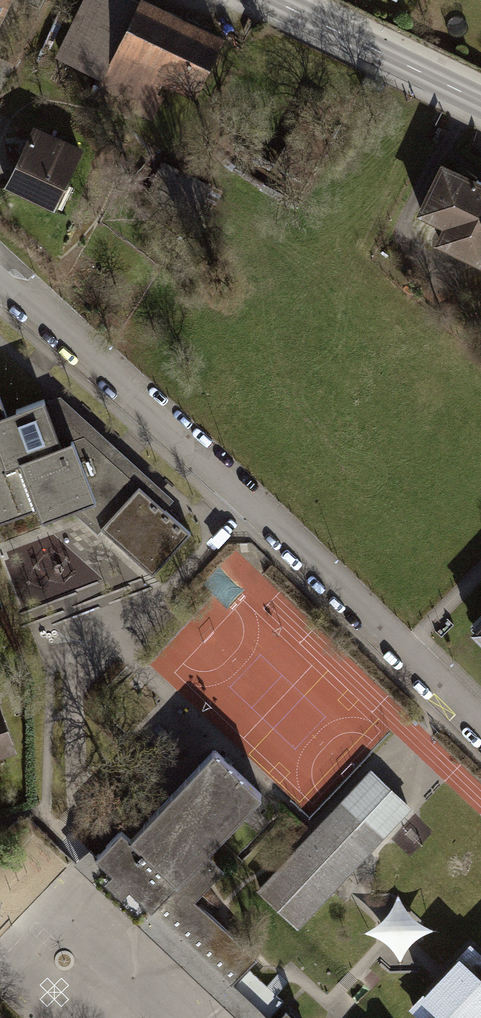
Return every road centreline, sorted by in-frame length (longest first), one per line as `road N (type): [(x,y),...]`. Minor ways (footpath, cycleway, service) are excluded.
road 1 (residential): [(480,731),(40,311),(0,283)]
road 2 (secondary): [(272,0),(480,102)]

